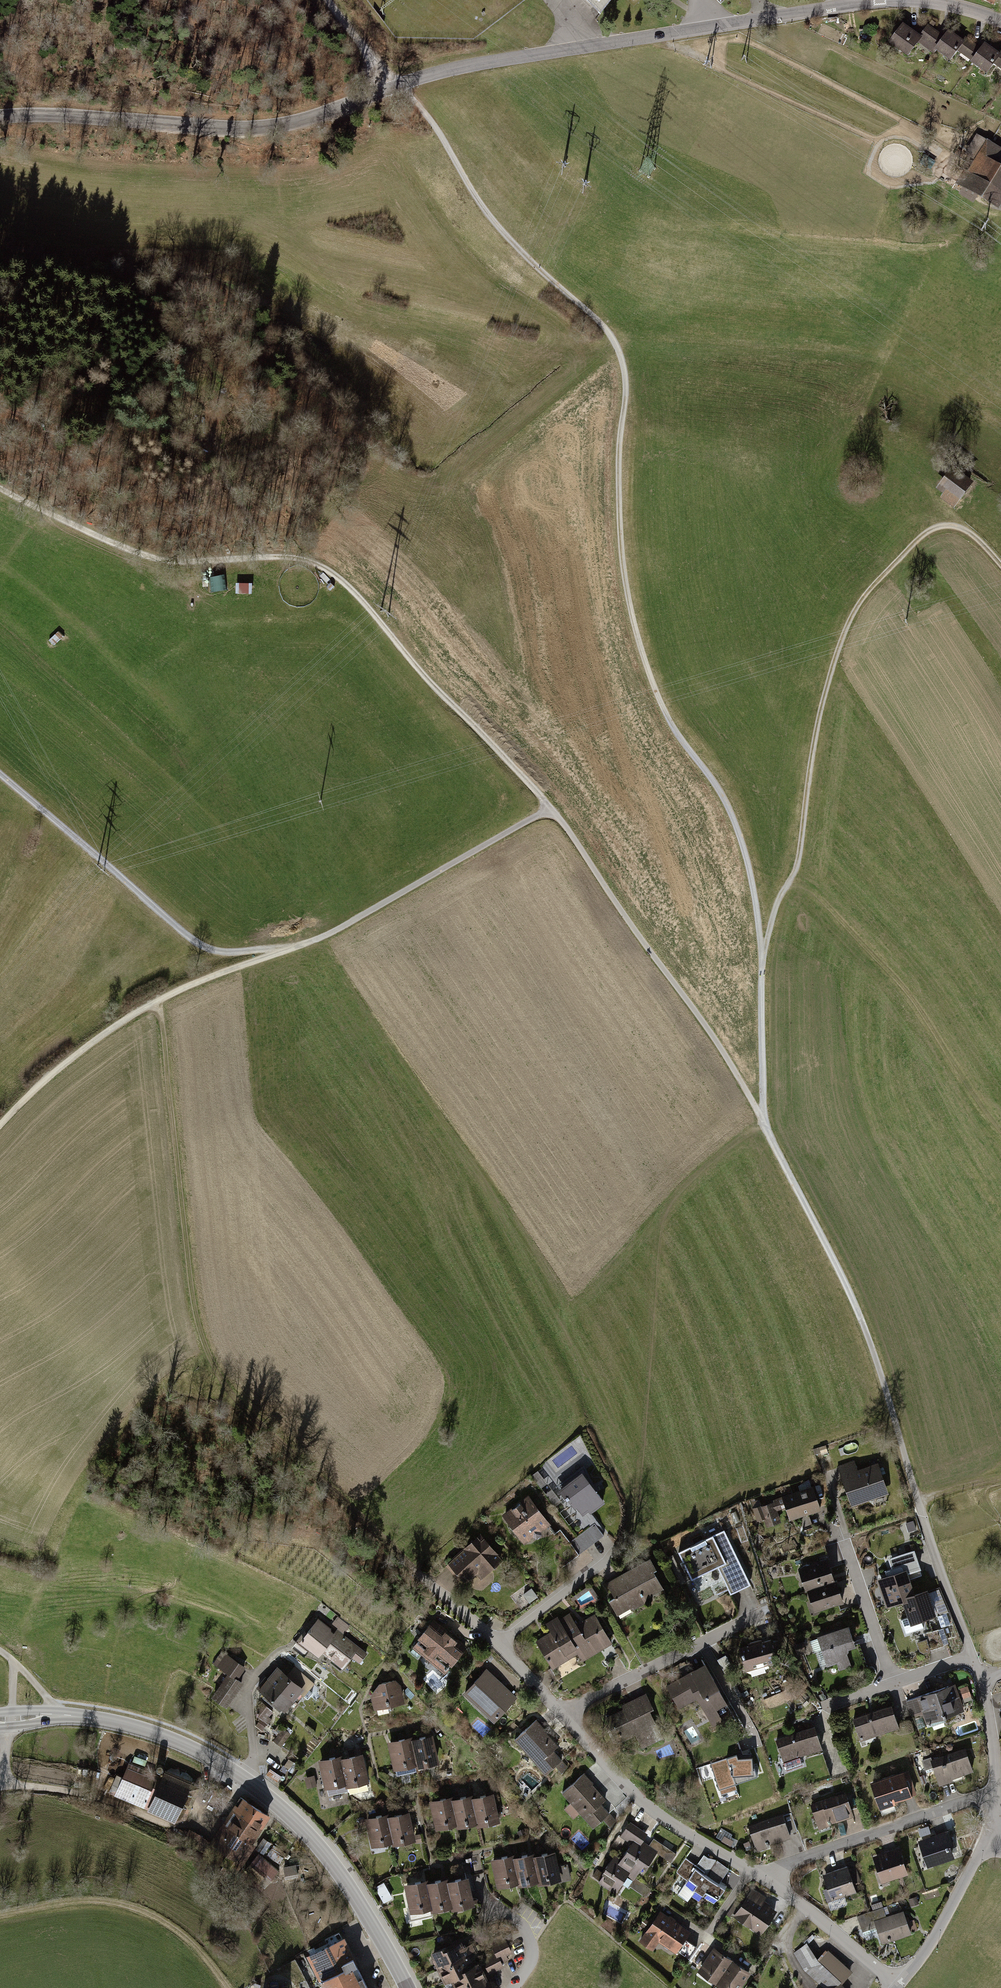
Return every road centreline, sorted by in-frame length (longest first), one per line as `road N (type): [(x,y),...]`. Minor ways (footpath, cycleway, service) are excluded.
road 1 (tertiary): [(1000,23),(916,2),(833,9),(446,70),(317,115),(239,127),(0,116)]
road 2 (track): [(763,1121),(713,1037),(550,808),(329,934),(155,1001)]
road 3 (track): [(155,1001),(191,1293),(210,1359),(252,1419),(427,1581)]
road 4 (track): [(0,488),(148,557),(300,559),(322,567),(550,808)]
road 5 (residential): [(971,1658),(870,1343),(763,1121)]
road 6 (track): [(762,958),(775,902),(799,860),(813,739),(853,615),(924,537),(943,527),(963,530),(1000,566)]
road 7 (tertiary): [(407,1987),(330,1860),(287,1810),(244,1779),(129,1726),(53,1715),(0,1719)]
road 8 (track): [(0,774),(203,947),(293,947)]
road 9 (track): [(1000,1120),(890,967),(812,890),(784,889)]
road 10 (track): [(266,561),(226,481),(188,347),(136,297)]
road 11 (track): [(0,1789),(103,1797),(199,1832),(244,1779)]
road 12 (residential): [(770,1882),(629,1790),(562,1716)]
road 13 (track): [(0,1916),(63,1903),(139,1909),(168,1924),(226,1987)]
road 14 (residential): [(995,1797),(783,1866),(770,1882)]
road 15 (residential): [(562,1716),(755,1615)]
road 16 (track): [(155,1001),(56,1071),(0,1125)]
road 17 (residential): [(987,1837),(898,1984)]
road 18 (residential): [(898,1984),(770,1882)]
road 19 (residential): [(890,1681),(840,1533)]
road 20 (residential): [(498,1645),(612,1549)]
road 21 (track): [(0,1785),(14,1661)]

